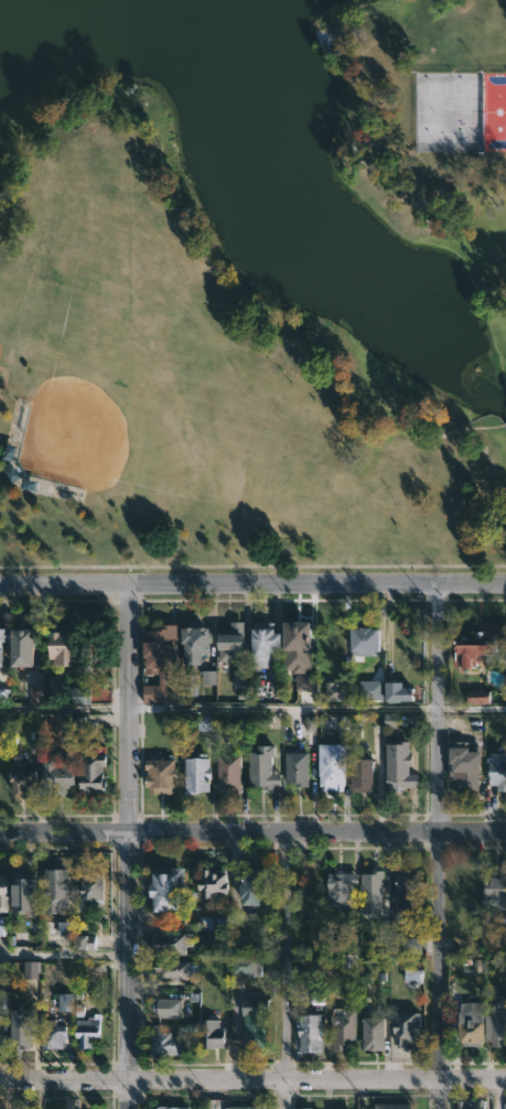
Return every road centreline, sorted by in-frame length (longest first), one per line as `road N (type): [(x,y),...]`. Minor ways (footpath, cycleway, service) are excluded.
road 1 (residential): [(439,1108),(441,583)]
road 2 (residential): [(127,1108),(128,585)]
road 3 (residential): [(0,585),(505,583)]
road 4 (residential): [(0,833),(505,834)]
road 5 (residential): [(0,1080),(505,1079)]
road 6 (residential): [(287,1108),(291,837)]

